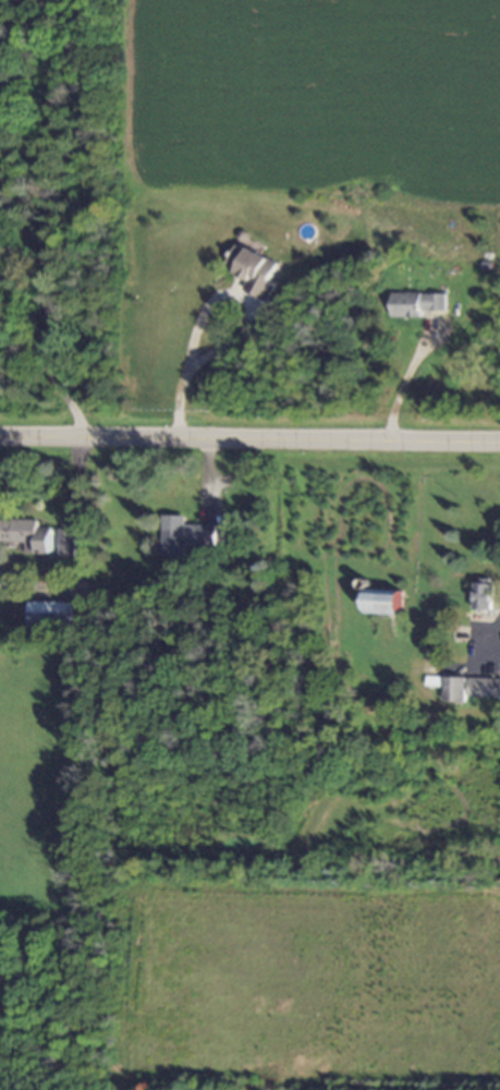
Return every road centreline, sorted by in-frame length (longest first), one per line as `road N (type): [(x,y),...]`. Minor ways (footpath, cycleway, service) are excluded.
road 1 (tertiary): [(499,444),(0,441)]

